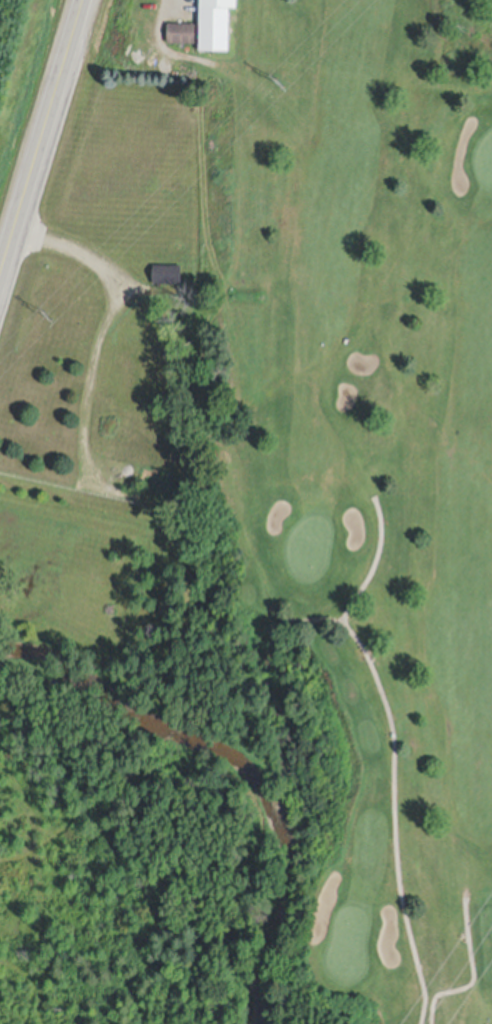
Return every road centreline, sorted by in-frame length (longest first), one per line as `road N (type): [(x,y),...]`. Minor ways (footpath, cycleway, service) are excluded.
road 1 (secondary): [(0,282),(85,0)]

